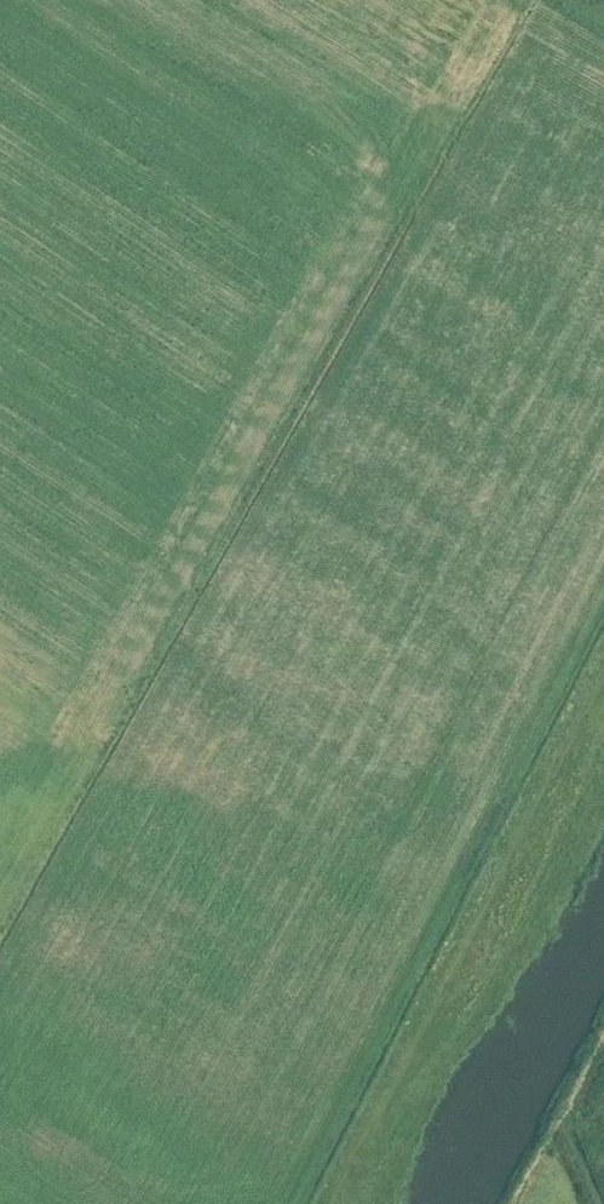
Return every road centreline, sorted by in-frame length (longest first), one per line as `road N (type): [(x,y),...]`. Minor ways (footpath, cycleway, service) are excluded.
road 1 (track): [(603,669),(331,1203)]
road 2 (track): [(603,1008),(504,1203)]

